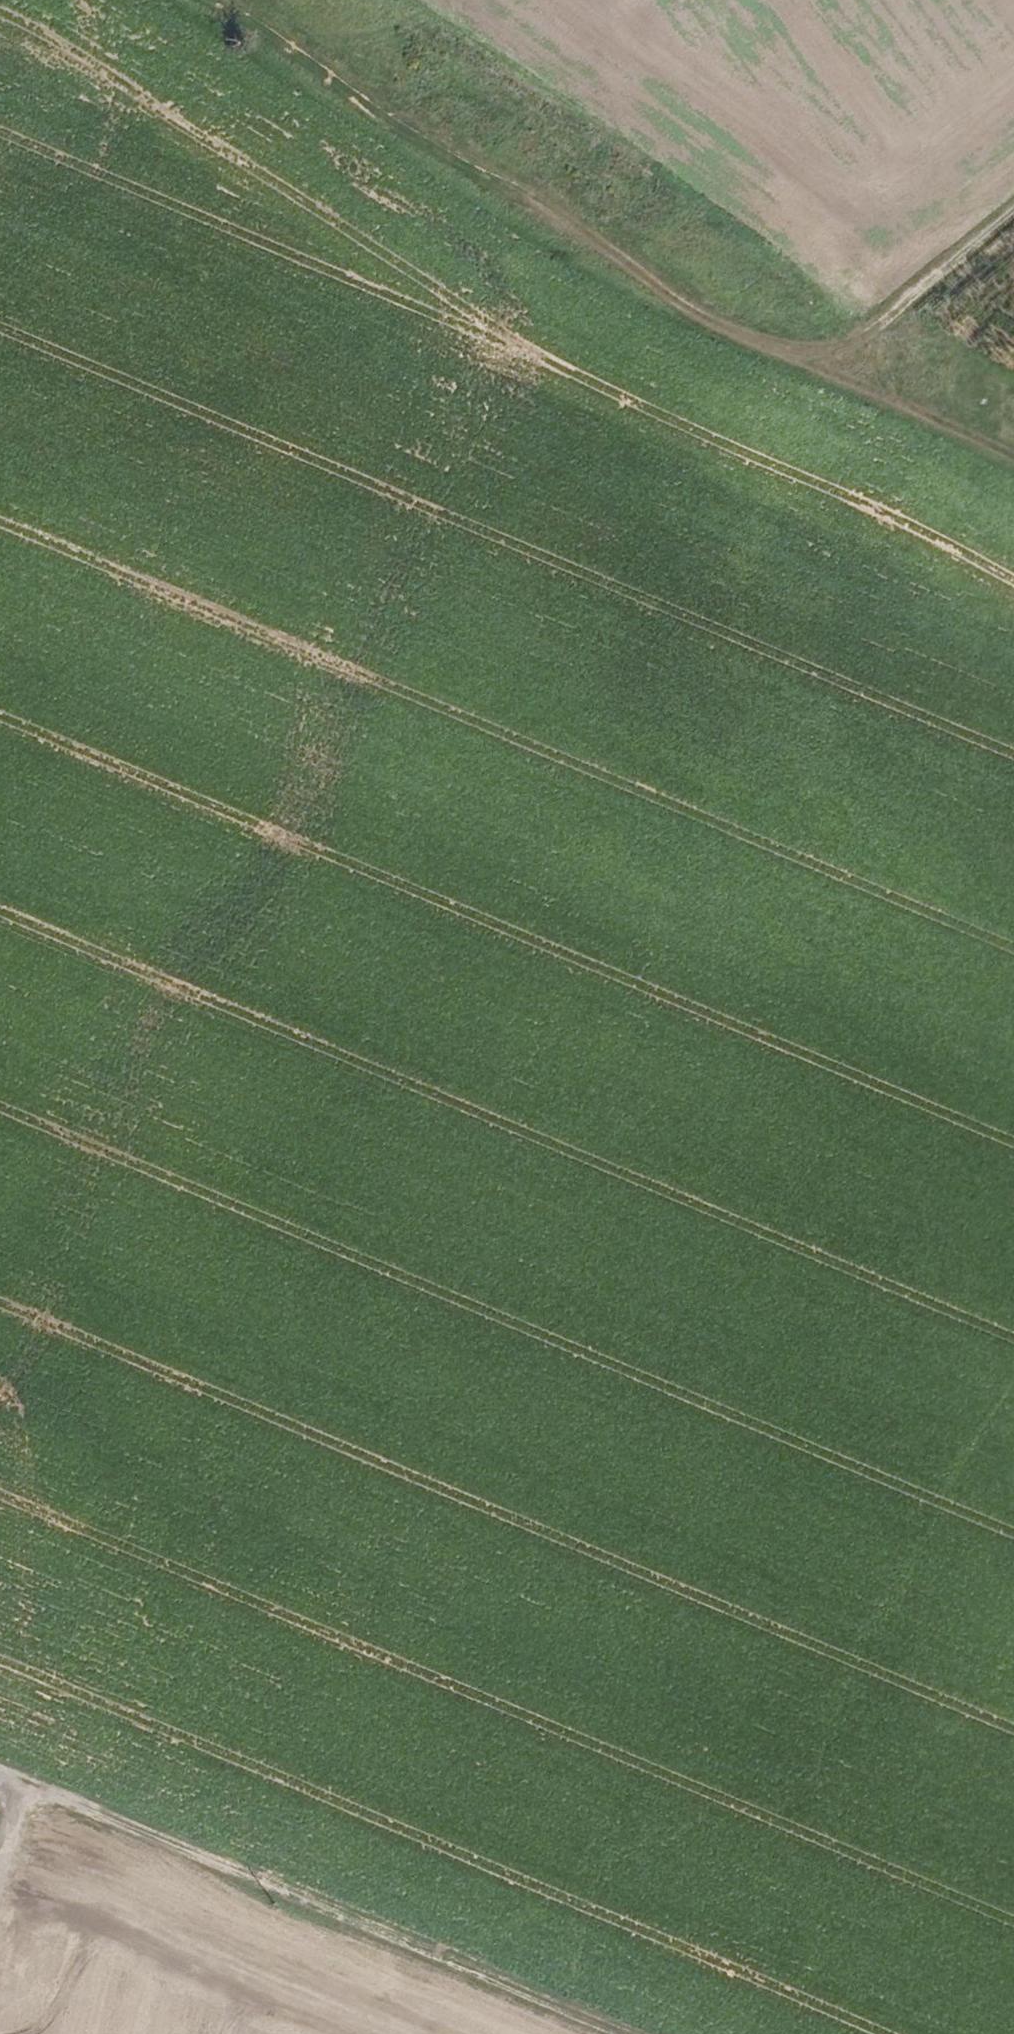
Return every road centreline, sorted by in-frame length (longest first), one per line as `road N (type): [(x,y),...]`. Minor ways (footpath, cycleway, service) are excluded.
road 1 (track): [(202,0),(510,169),(789,358),(855,345),(1013,218)]
road 2 (track): [(600,2033),(28,1786)]

